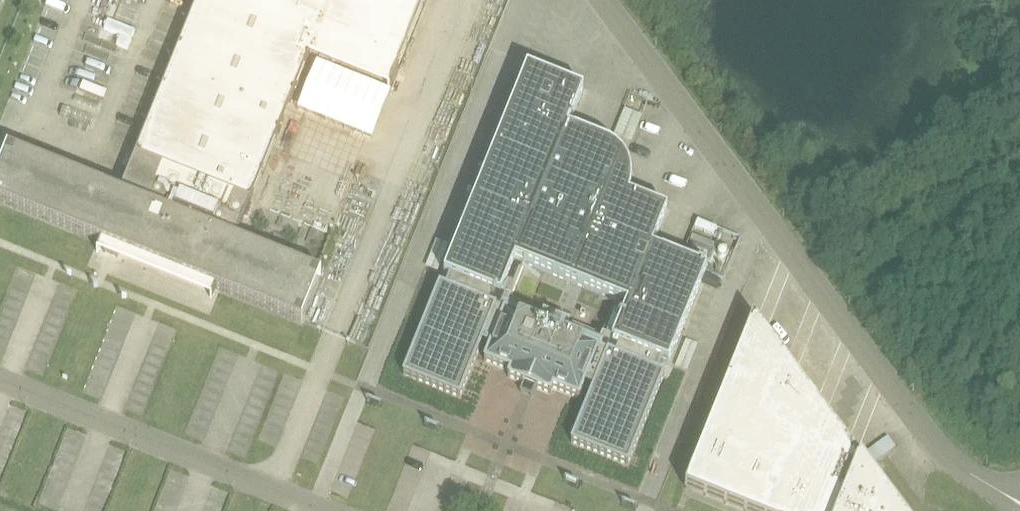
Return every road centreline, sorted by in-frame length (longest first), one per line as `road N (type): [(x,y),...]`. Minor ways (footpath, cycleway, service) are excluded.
road 1 (unclassified): [(1019,505),(965,477),(927,440),(603,0)]
road 2 (unclassified): [(328,510),(0,378)]

